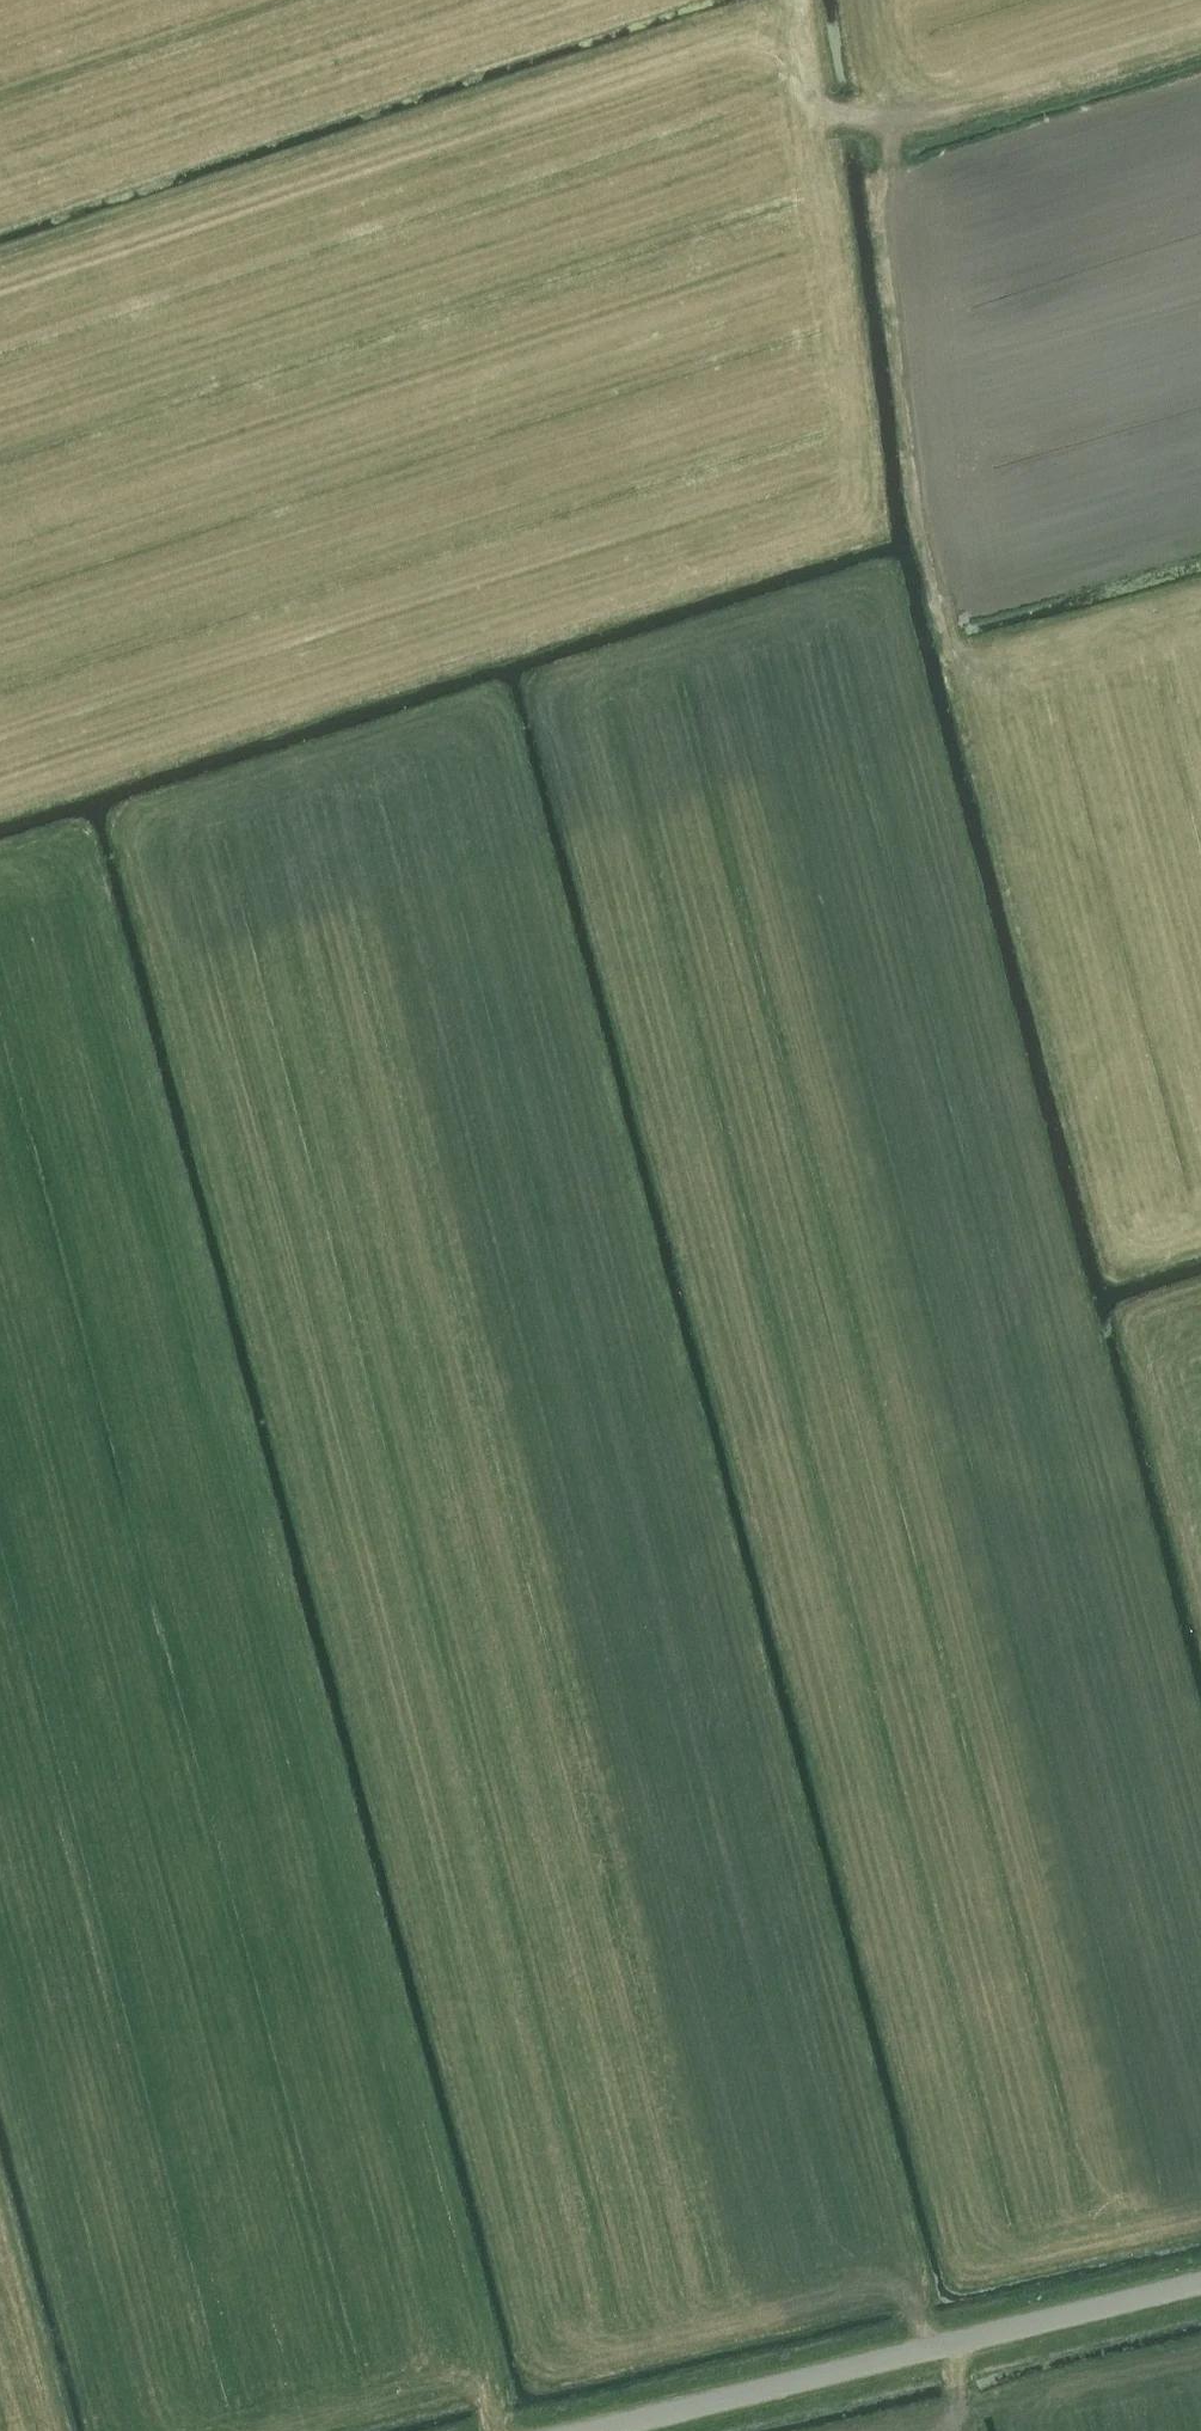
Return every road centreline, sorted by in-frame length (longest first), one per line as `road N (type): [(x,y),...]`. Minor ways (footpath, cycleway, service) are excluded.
road 1 (tertiary): [(589,2430),(1200,2280)]

